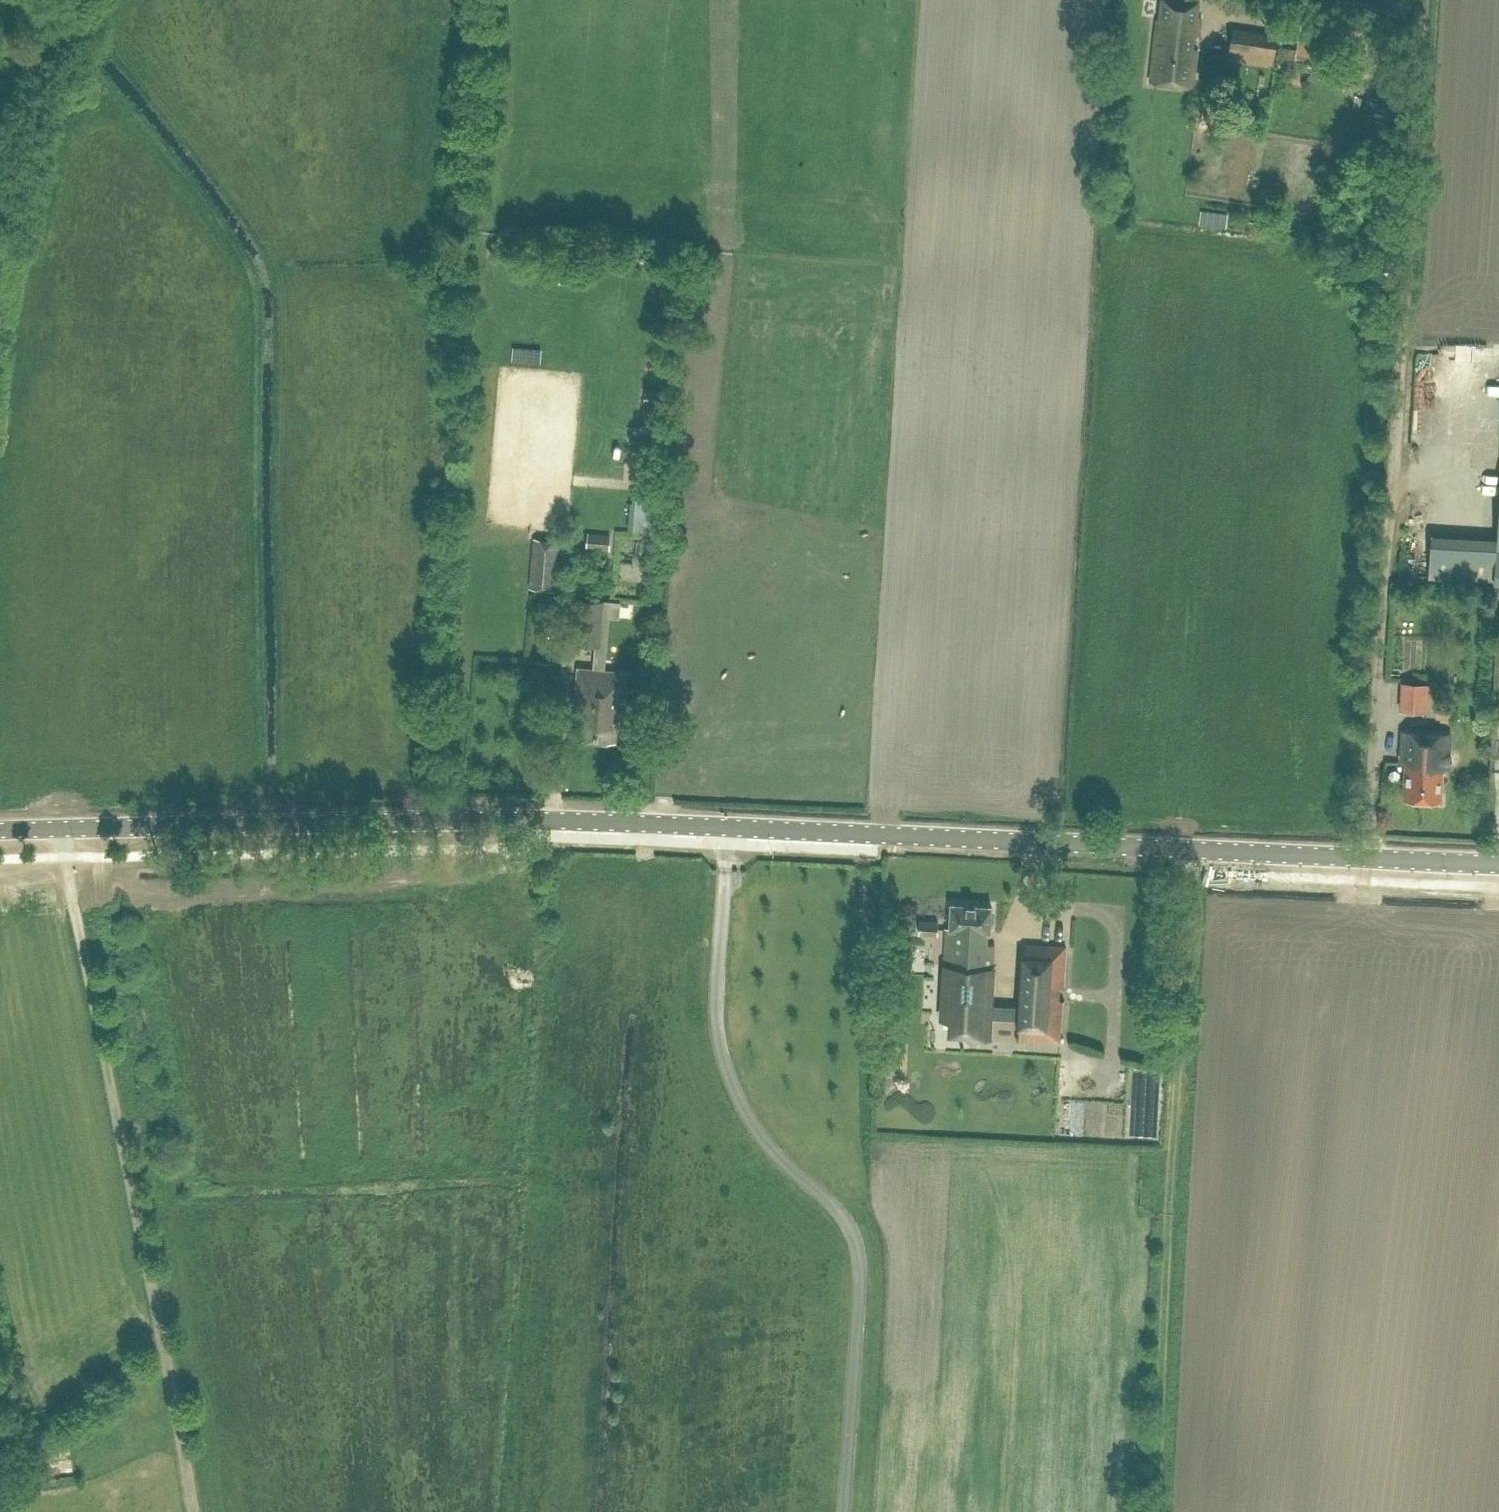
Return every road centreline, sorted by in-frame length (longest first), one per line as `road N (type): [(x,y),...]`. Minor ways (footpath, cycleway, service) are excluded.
road 1 (tertiary): [(1498,863),(553,817),(0,827)]
road 2 (track): [(1192,848),(1157,1511)]

